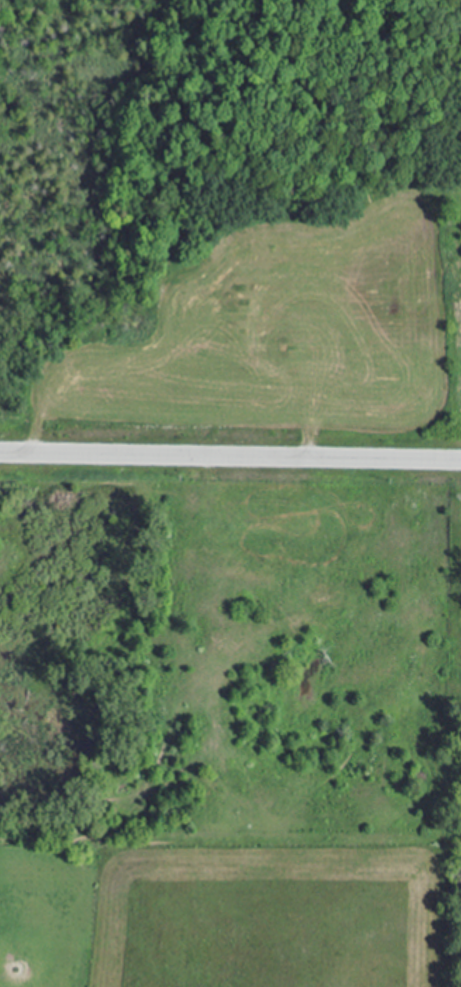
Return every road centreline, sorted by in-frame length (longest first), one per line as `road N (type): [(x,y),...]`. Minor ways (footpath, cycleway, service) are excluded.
road 1 (tertiary): [(460,460),(0,453)]

